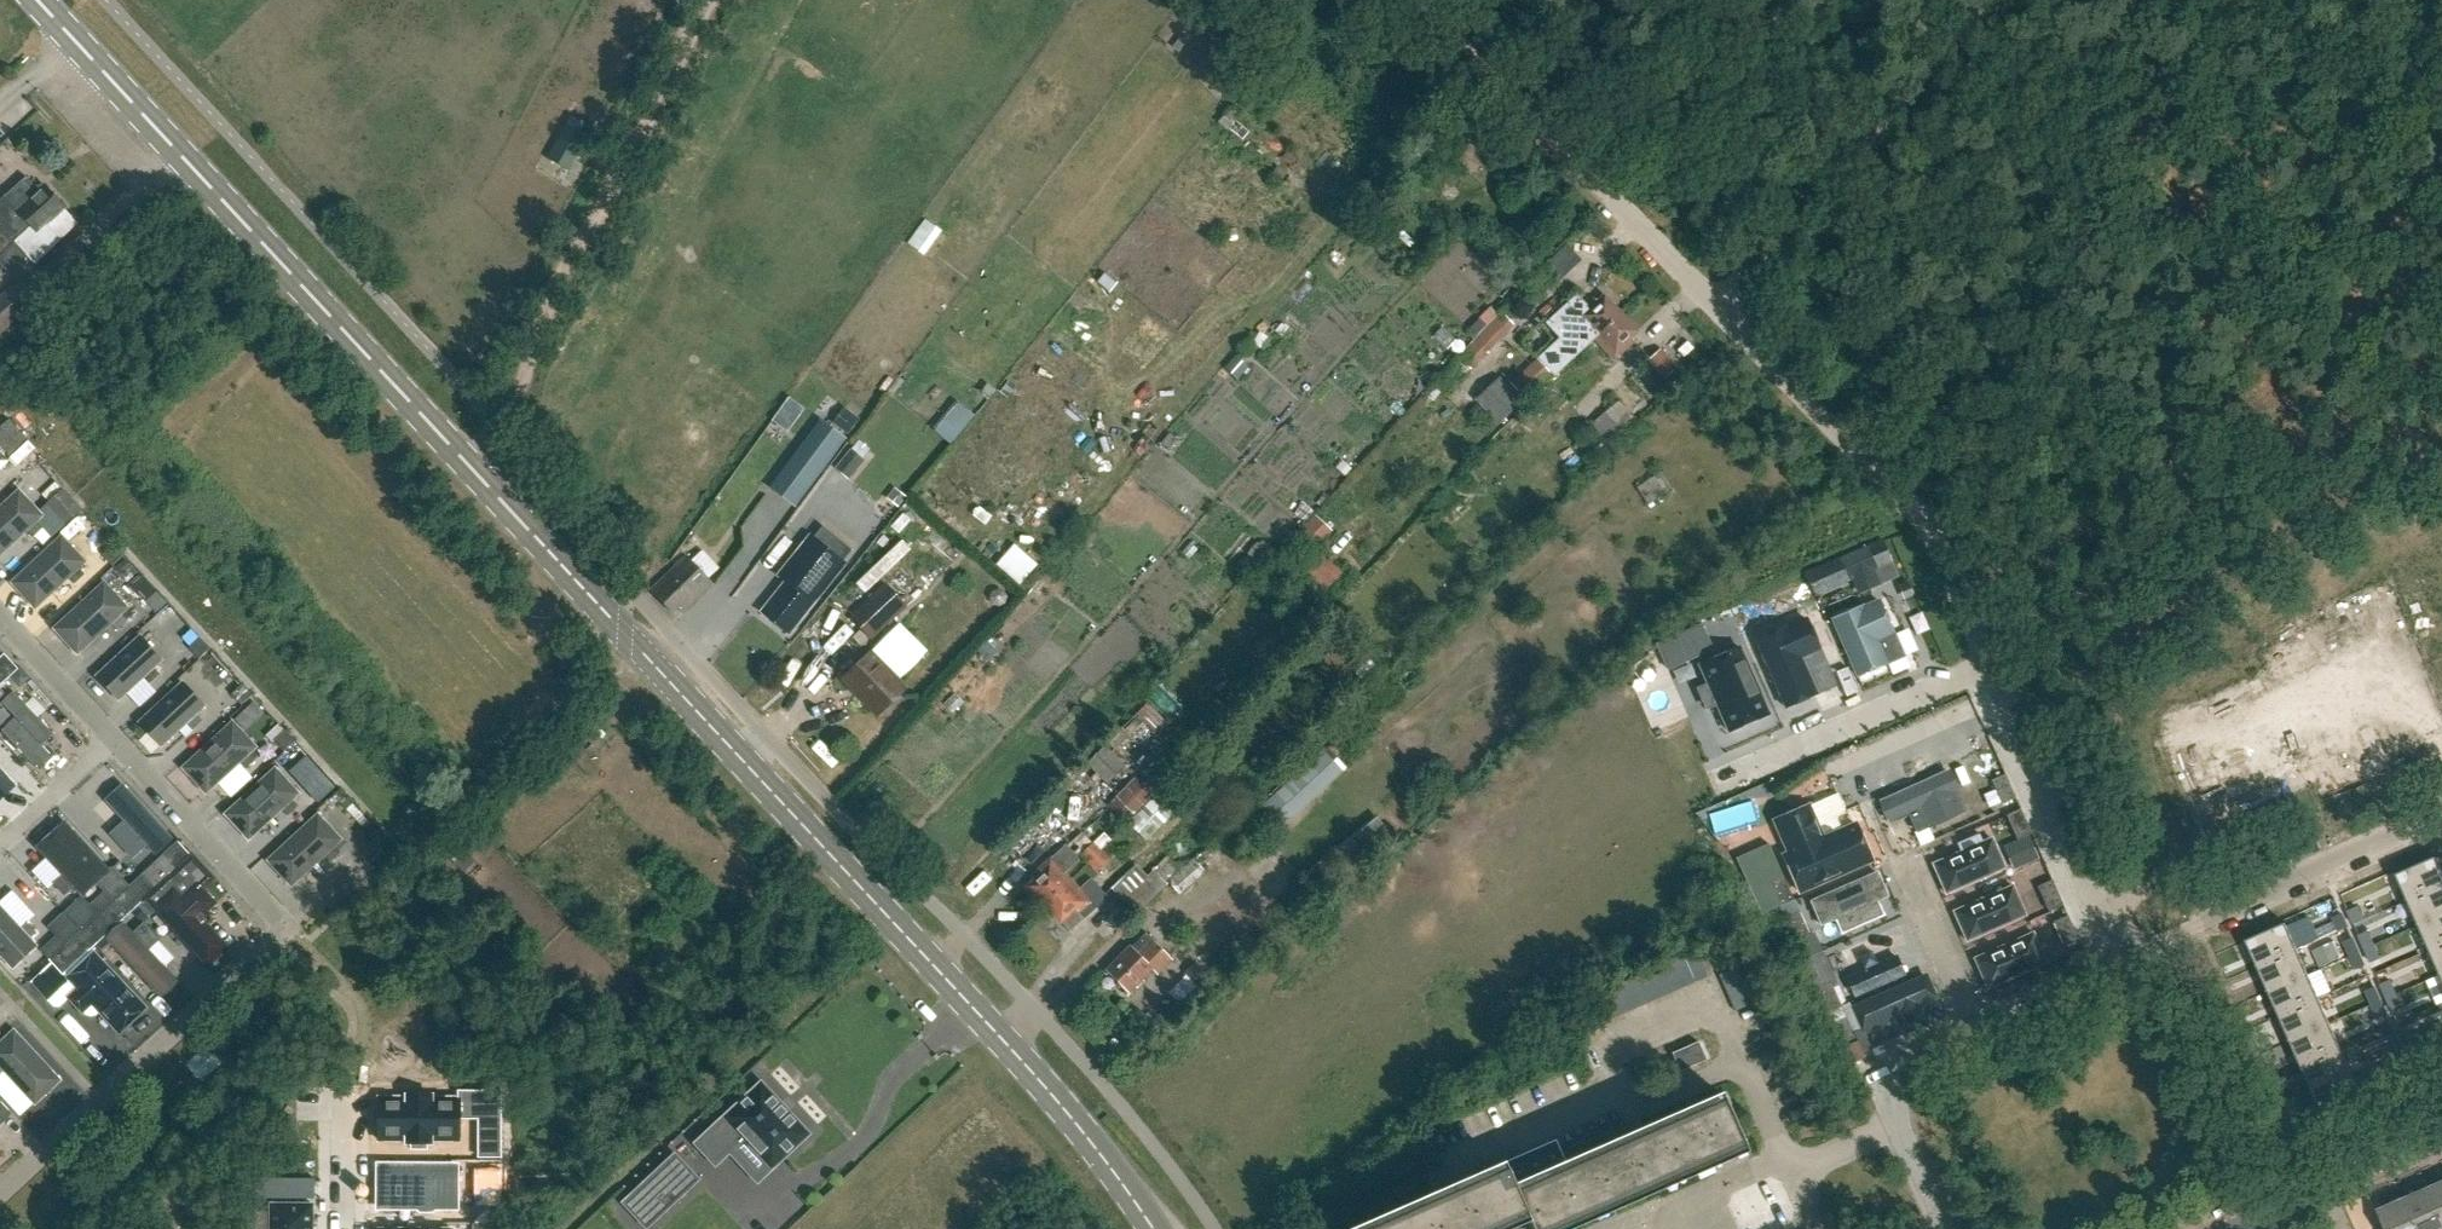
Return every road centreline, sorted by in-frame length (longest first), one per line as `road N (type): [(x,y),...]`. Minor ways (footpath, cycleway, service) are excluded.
road 1 (secondary): [(1151,1228),(1099,1151),(966,1003),(41,0)]
road 2 (residential): [(111,740),(277,913),(280,934),(0,1196)]
road 3 (track): [(1713,309),(1933,535),(2021,733)]
road 4 (track): [(714,0),(498,424),(467,467)]
road 5 (track): [(1420,0),(1713,309)]
road 6 (track): [(1974,19),(1713,309)]
road 7 (residential): [(2120,958),(2441,814)]
road 8 (residential): [(1944,1228),(1892,1107),(1894,1082),(1933,1046),(1974,1026)]
road 9 (residential): [(2021,733),(2120,958)]
road 10 (unclassified): [(2232,1228),(2441,1135)]
road 11 (residential): [(1974,1026),(1902,861)]
road 12 (residential): [(0,617),(111,740)]
road 13 (residential): [(1974,1026),(2120,958)]
road 14 (residential): [(0,843),(111,740)]
road 15 (residential): [(345,1228),(343,1090)]

